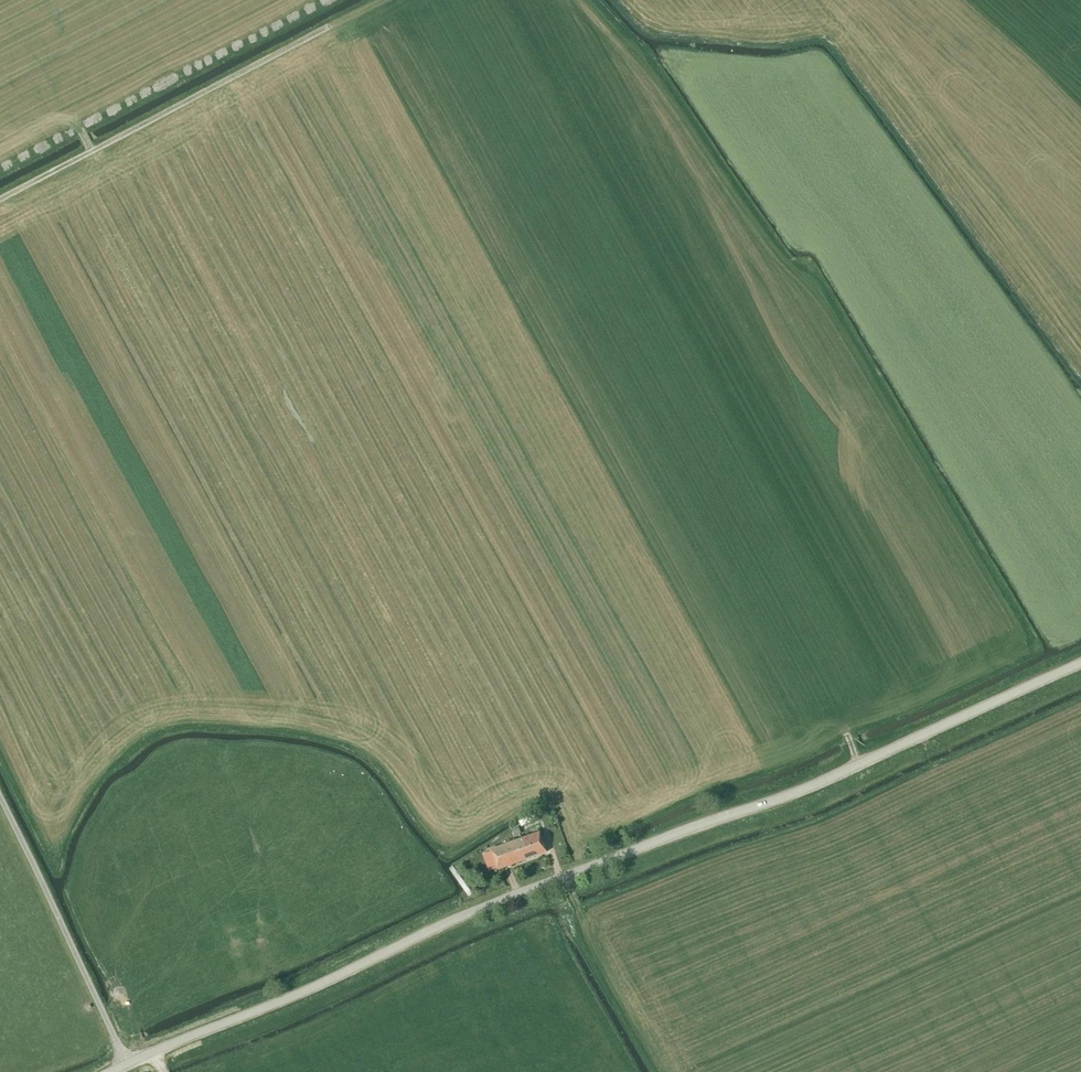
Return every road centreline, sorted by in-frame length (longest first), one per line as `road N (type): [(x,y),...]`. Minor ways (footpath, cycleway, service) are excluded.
road 1 (tertiary): [(126,1065),(468,914),(808,788),(1080,664)]
road 2 (unclassified): [(126,1065),(0,787)]

